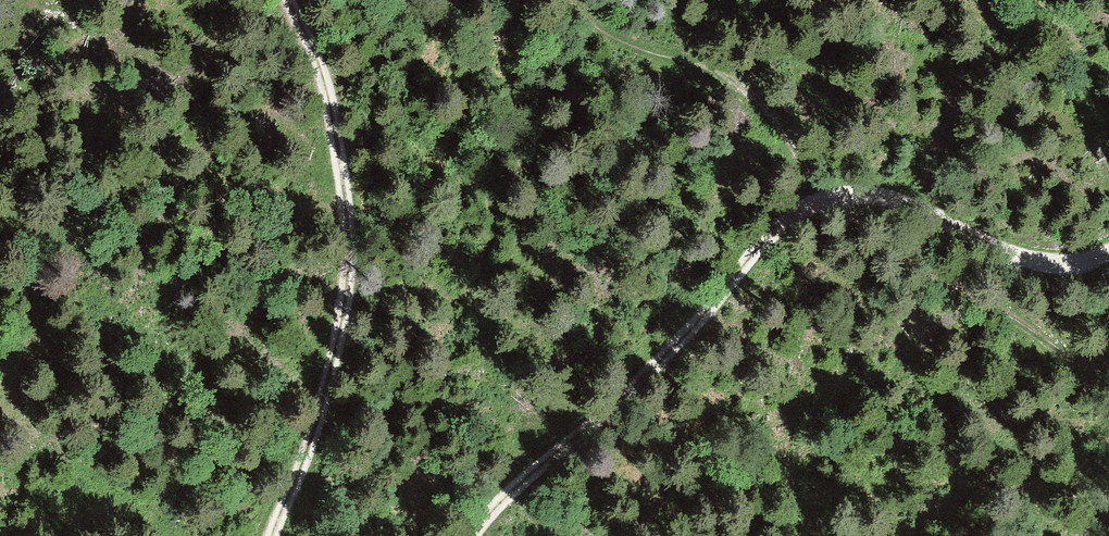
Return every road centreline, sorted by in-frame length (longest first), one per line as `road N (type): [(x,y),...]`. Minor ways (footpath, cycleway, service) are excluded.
road 1 (track): [(277,535),(339,346),(350,227),(336,124),(315,52),(287,0)]
road 2 (track): [(826,202),(790,220),(656,369),(475,535)]
road 3 (track): [(1108,257),(1050,264),(897,202),(826,202)]

